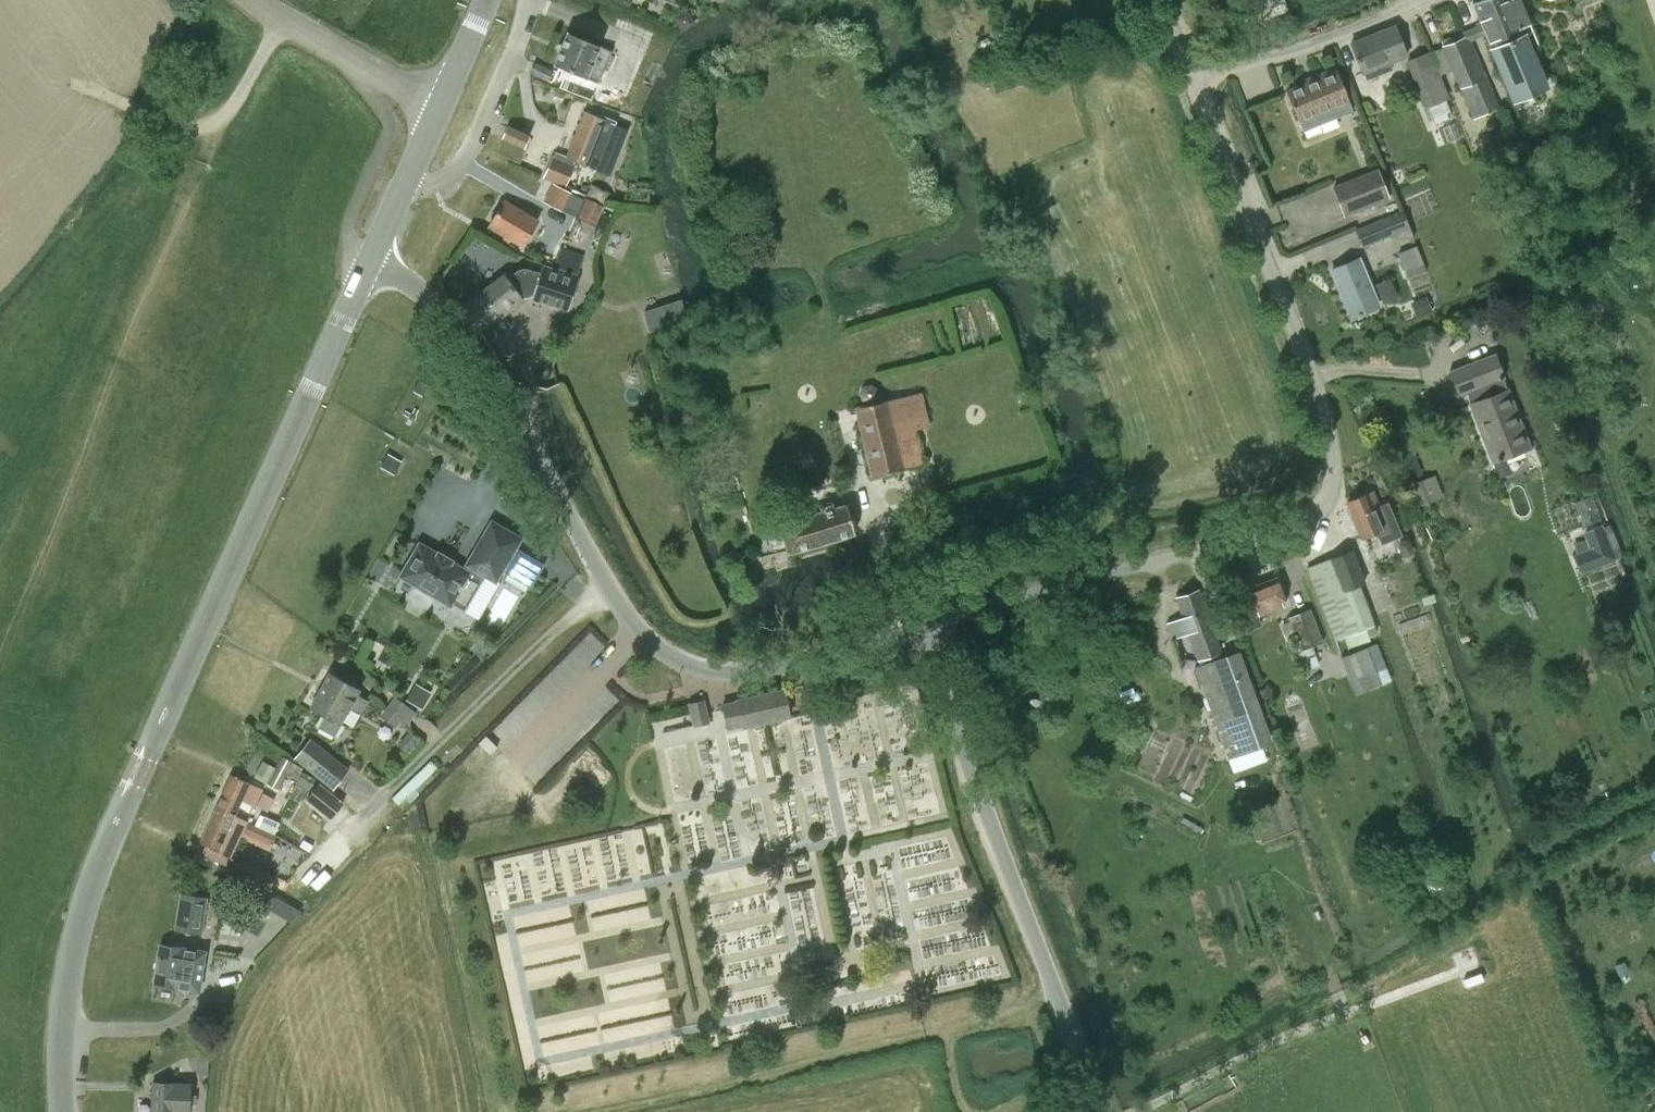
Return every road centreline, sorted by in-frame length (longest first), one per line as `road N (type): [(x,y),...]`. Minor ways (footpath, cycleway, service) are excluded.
road 1 (secondary): [(65,1111),(67,992),(98,866),(373,258)]
road 2 (unclassified): [(919,629),(1300,520),(1331,488),(1326,411),(1194,78)]
road 3 (unclassified): [(919,629),(751,672),(714,672),(661,651),(607,590),(463,335),(373,258)]
road 4 (unclassified): [(1105,1111),(919,629)]
road 5 (track): [(353,826),(607,590)]
road 6 (unclassified): [(1194,78),(1341,35),(1424,0)]
road 7 (unclassified): [(440,110),(255,0)]
road 8 (secondary): [(373,258),(440,110)]
road 9 (track): [(282,19),(231,108),(199,127)]

